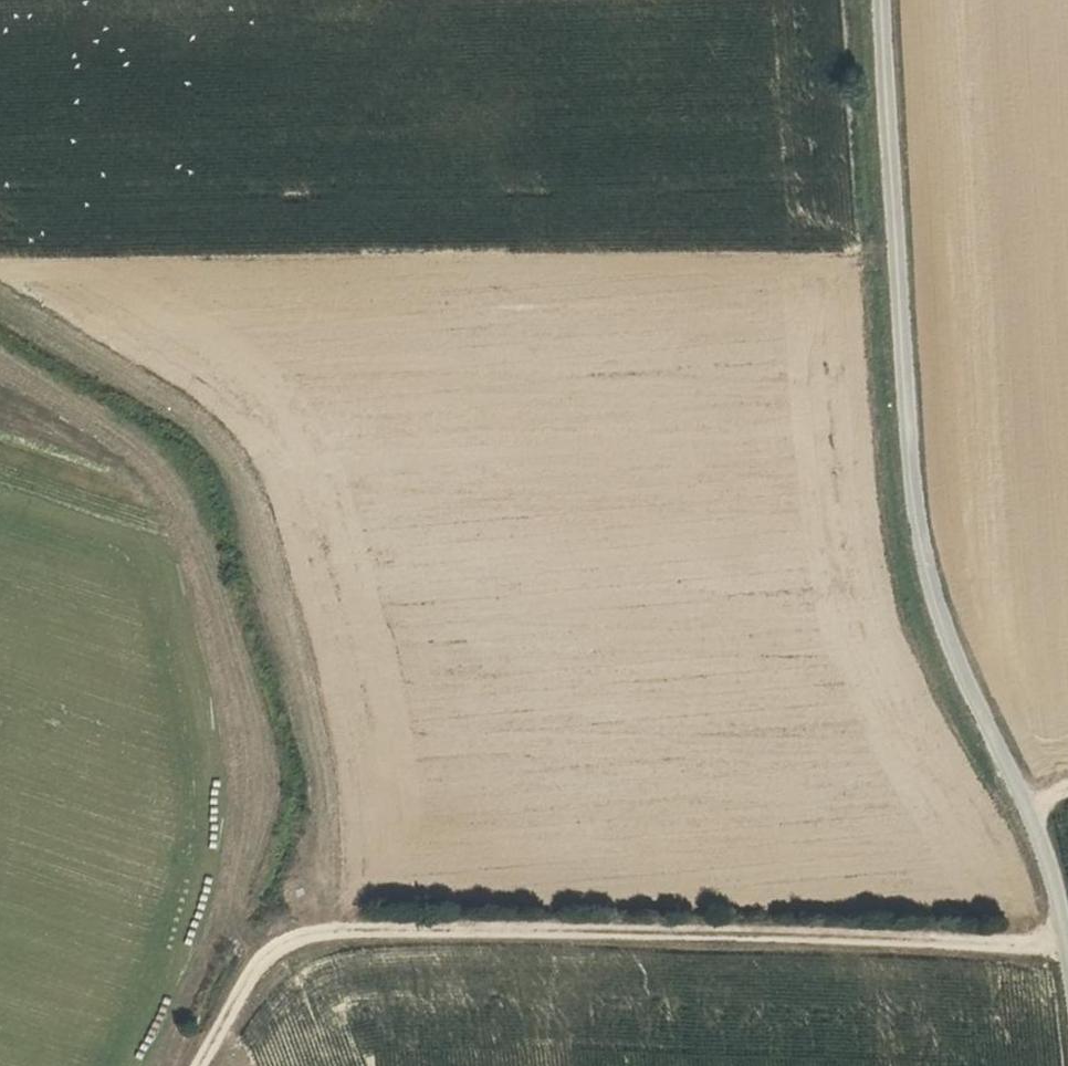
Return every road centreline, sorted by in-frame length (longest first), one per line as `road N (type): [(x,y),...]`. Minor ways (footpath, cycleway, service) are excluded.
road 1 (unclassified): [(1067,924),(944,569),(927,466),(901,0)]
road 2 (track): [(200,1065),(266,957),(300,937),(1067,941)]

